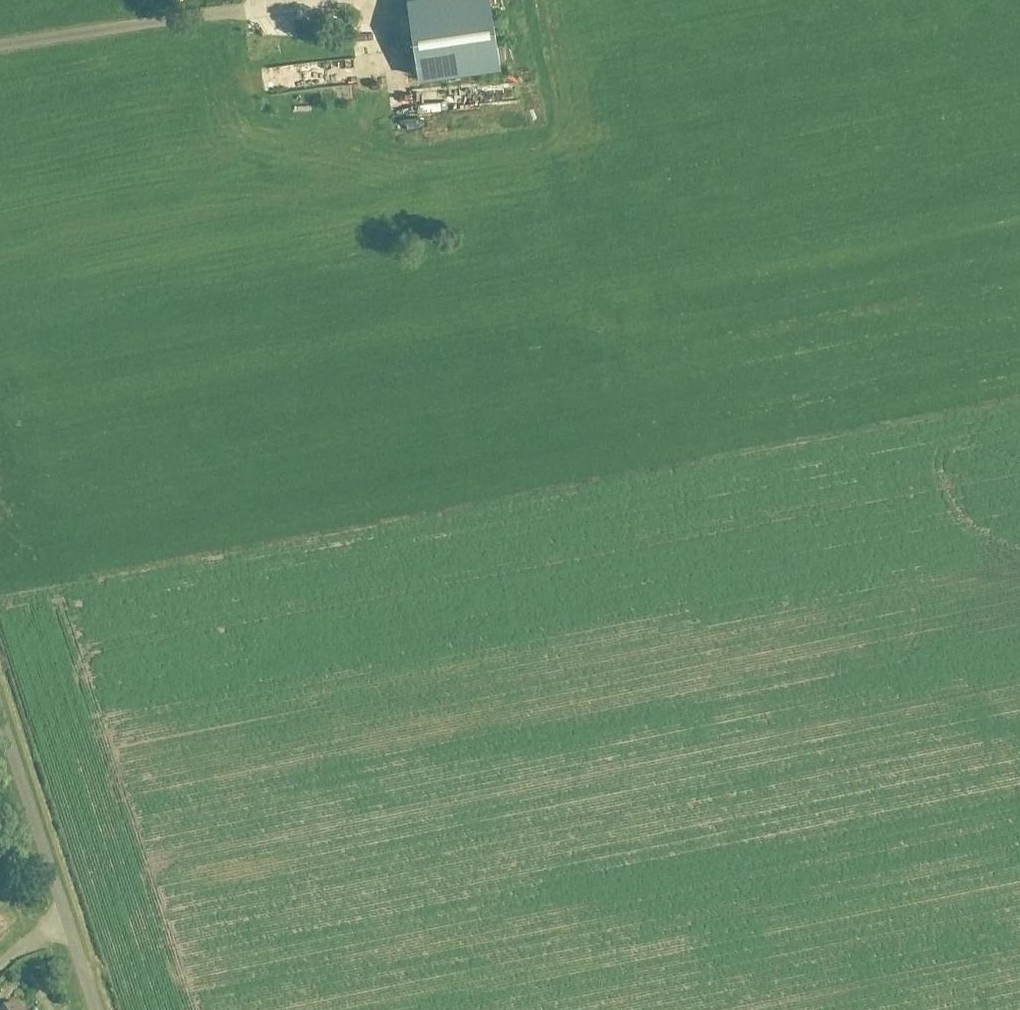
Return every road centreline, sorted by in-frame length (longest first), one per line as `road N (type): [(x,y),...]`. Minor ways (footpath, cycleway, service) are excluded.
road 1 (unclassified): [(96,1009),(0,720)]

